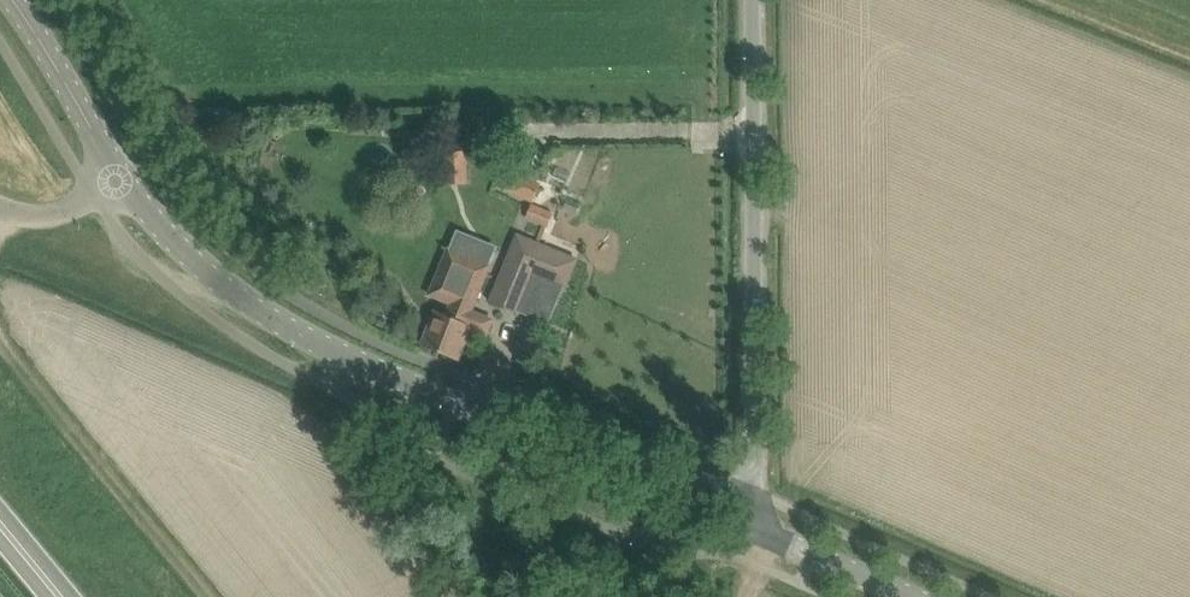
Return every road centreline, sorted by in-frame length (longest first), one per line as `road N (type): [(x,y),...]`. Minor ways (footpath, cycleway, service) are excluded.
road 1 (tertiary): [(754,535),(274,324),(124,181),(10,0)]
road 2 (unclassified): [(752,0),(754,535)]
road 3 (tertiary): [(901,596),(754,535)]

